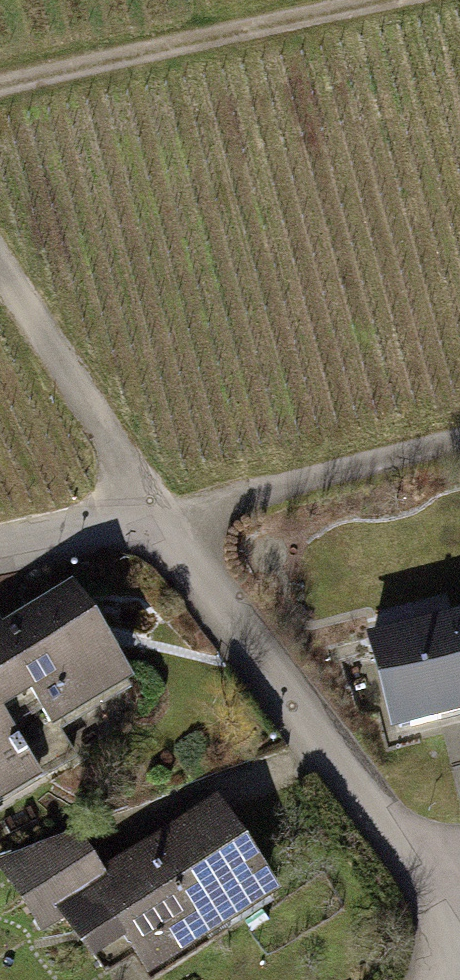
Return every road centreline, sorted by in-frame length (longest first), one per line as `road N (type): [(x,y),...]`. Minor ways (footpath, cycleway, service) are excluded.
road 1 (track): [(0,256),(162,517),(459,438)]
road 2 (residential): [(422,870),(162,517),(0,550)]
road 3 (track): [(371,0),(0,78)]

